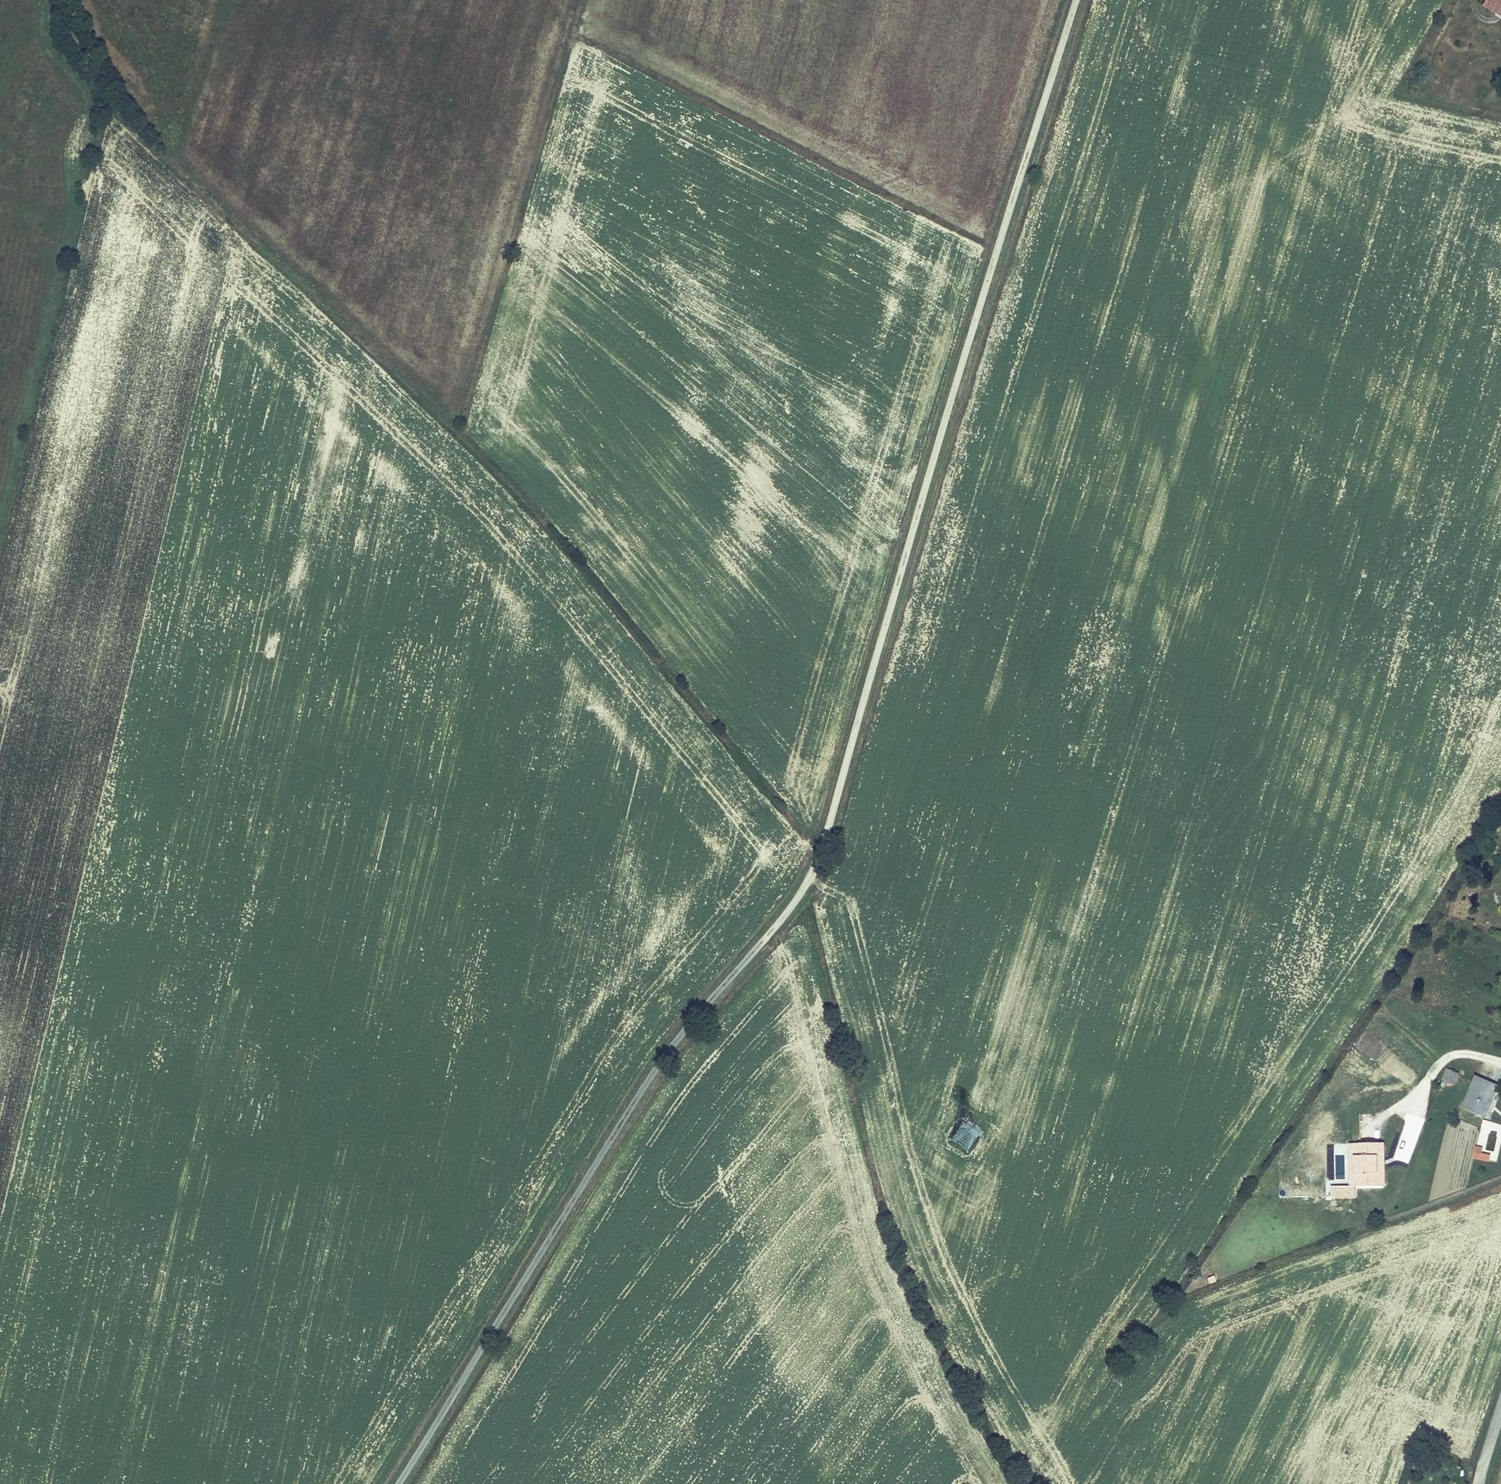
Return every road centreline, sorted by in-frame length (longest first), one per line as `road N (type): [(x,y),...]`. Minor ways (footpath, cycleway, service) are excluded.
road 1 (unclassified): [(398,1483),(649,1078),(812,875),(1076,0)]

